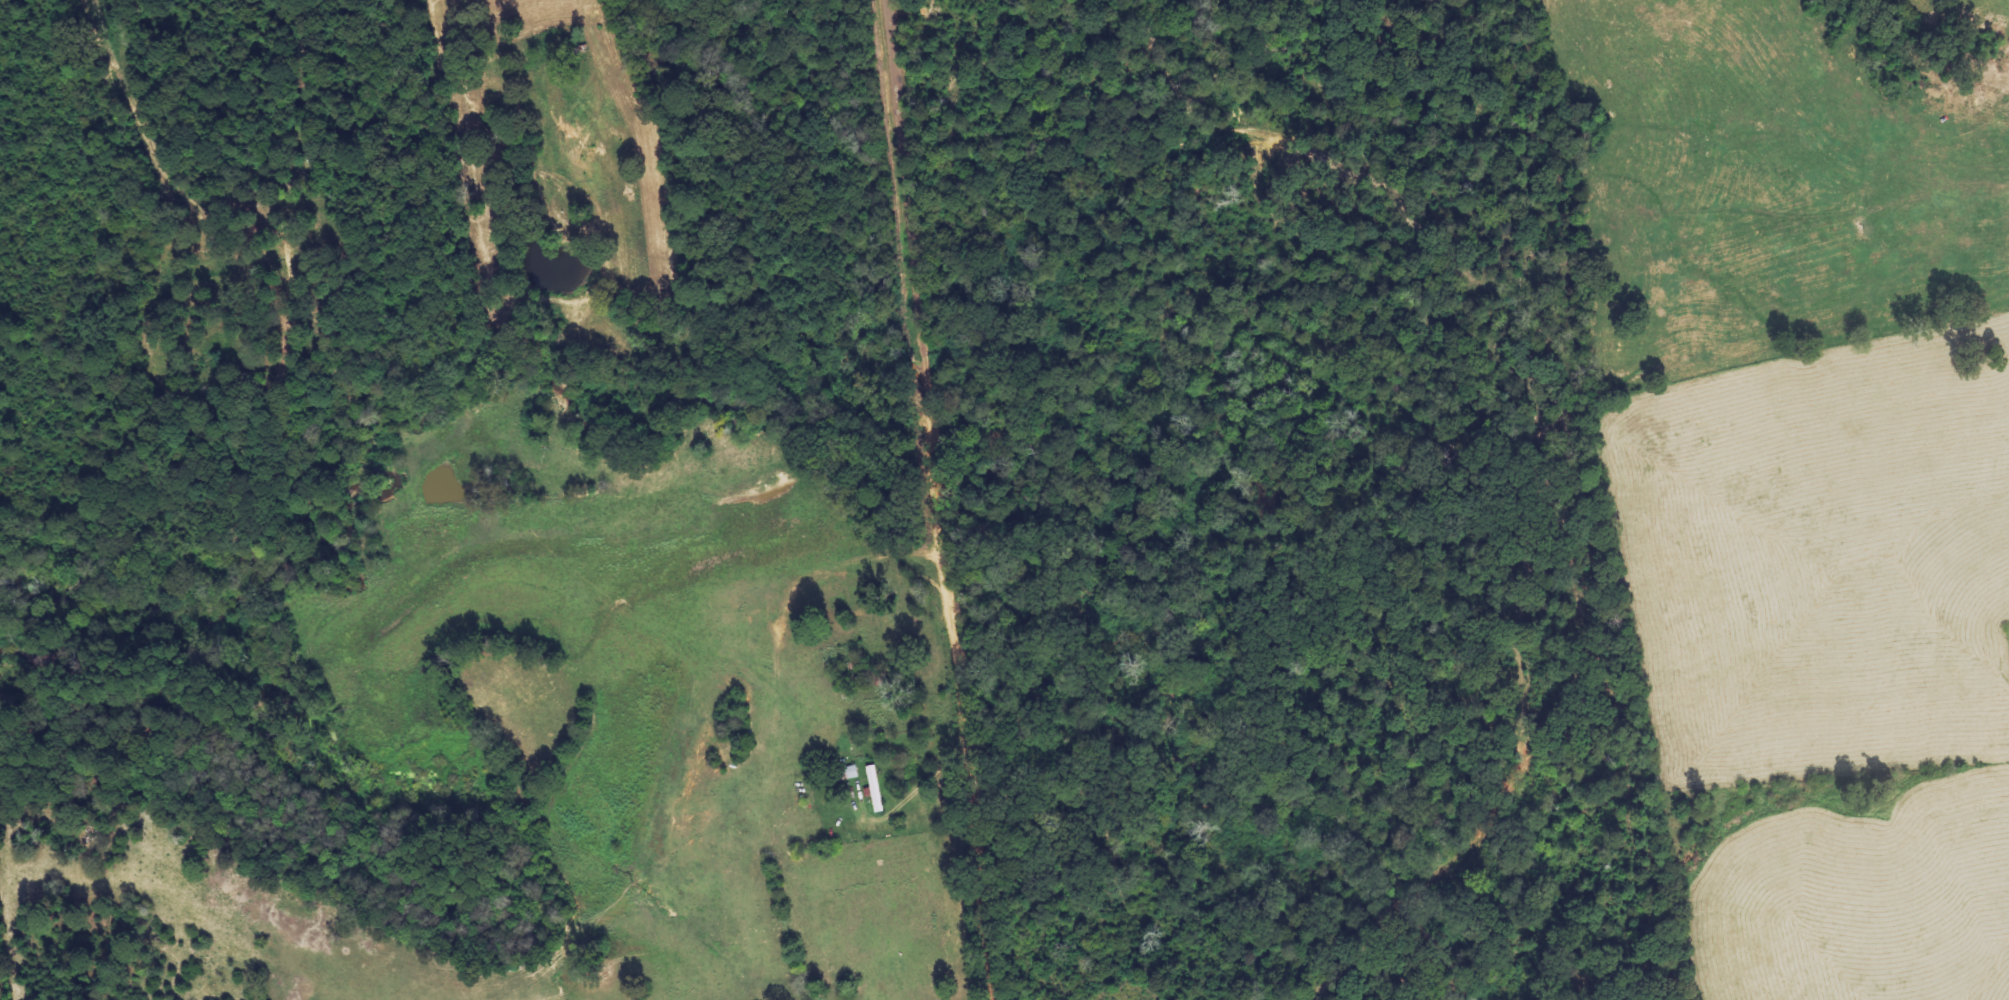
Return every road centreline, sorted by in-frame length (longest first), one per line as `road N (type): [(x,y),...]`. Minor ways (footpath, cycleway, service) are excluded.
road 1 (residential): [(1009,999),(926,387),(893,0)]

